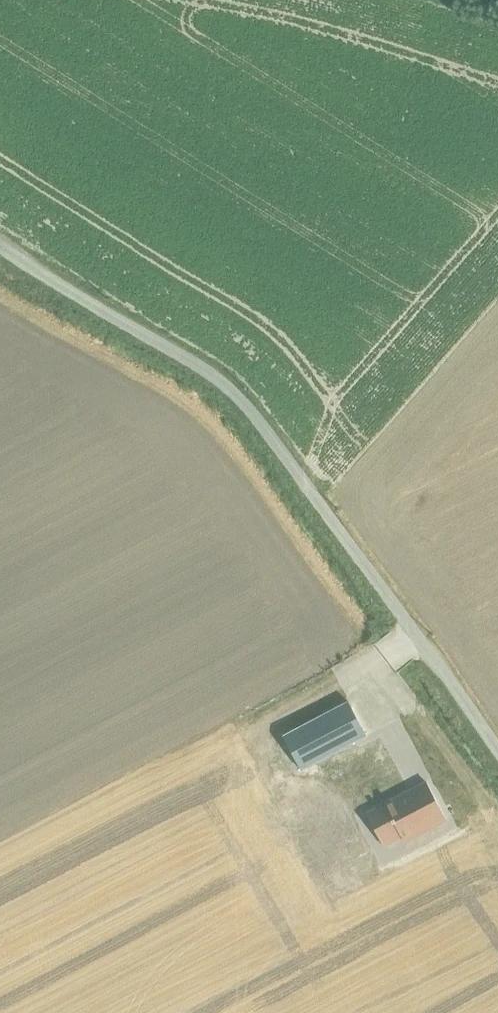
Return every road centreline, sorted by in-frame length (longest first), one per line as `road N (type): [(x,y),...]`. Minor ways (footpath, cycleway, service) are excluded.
road 1 (unclassified): [(497,750),(232,389),(0,245)]

